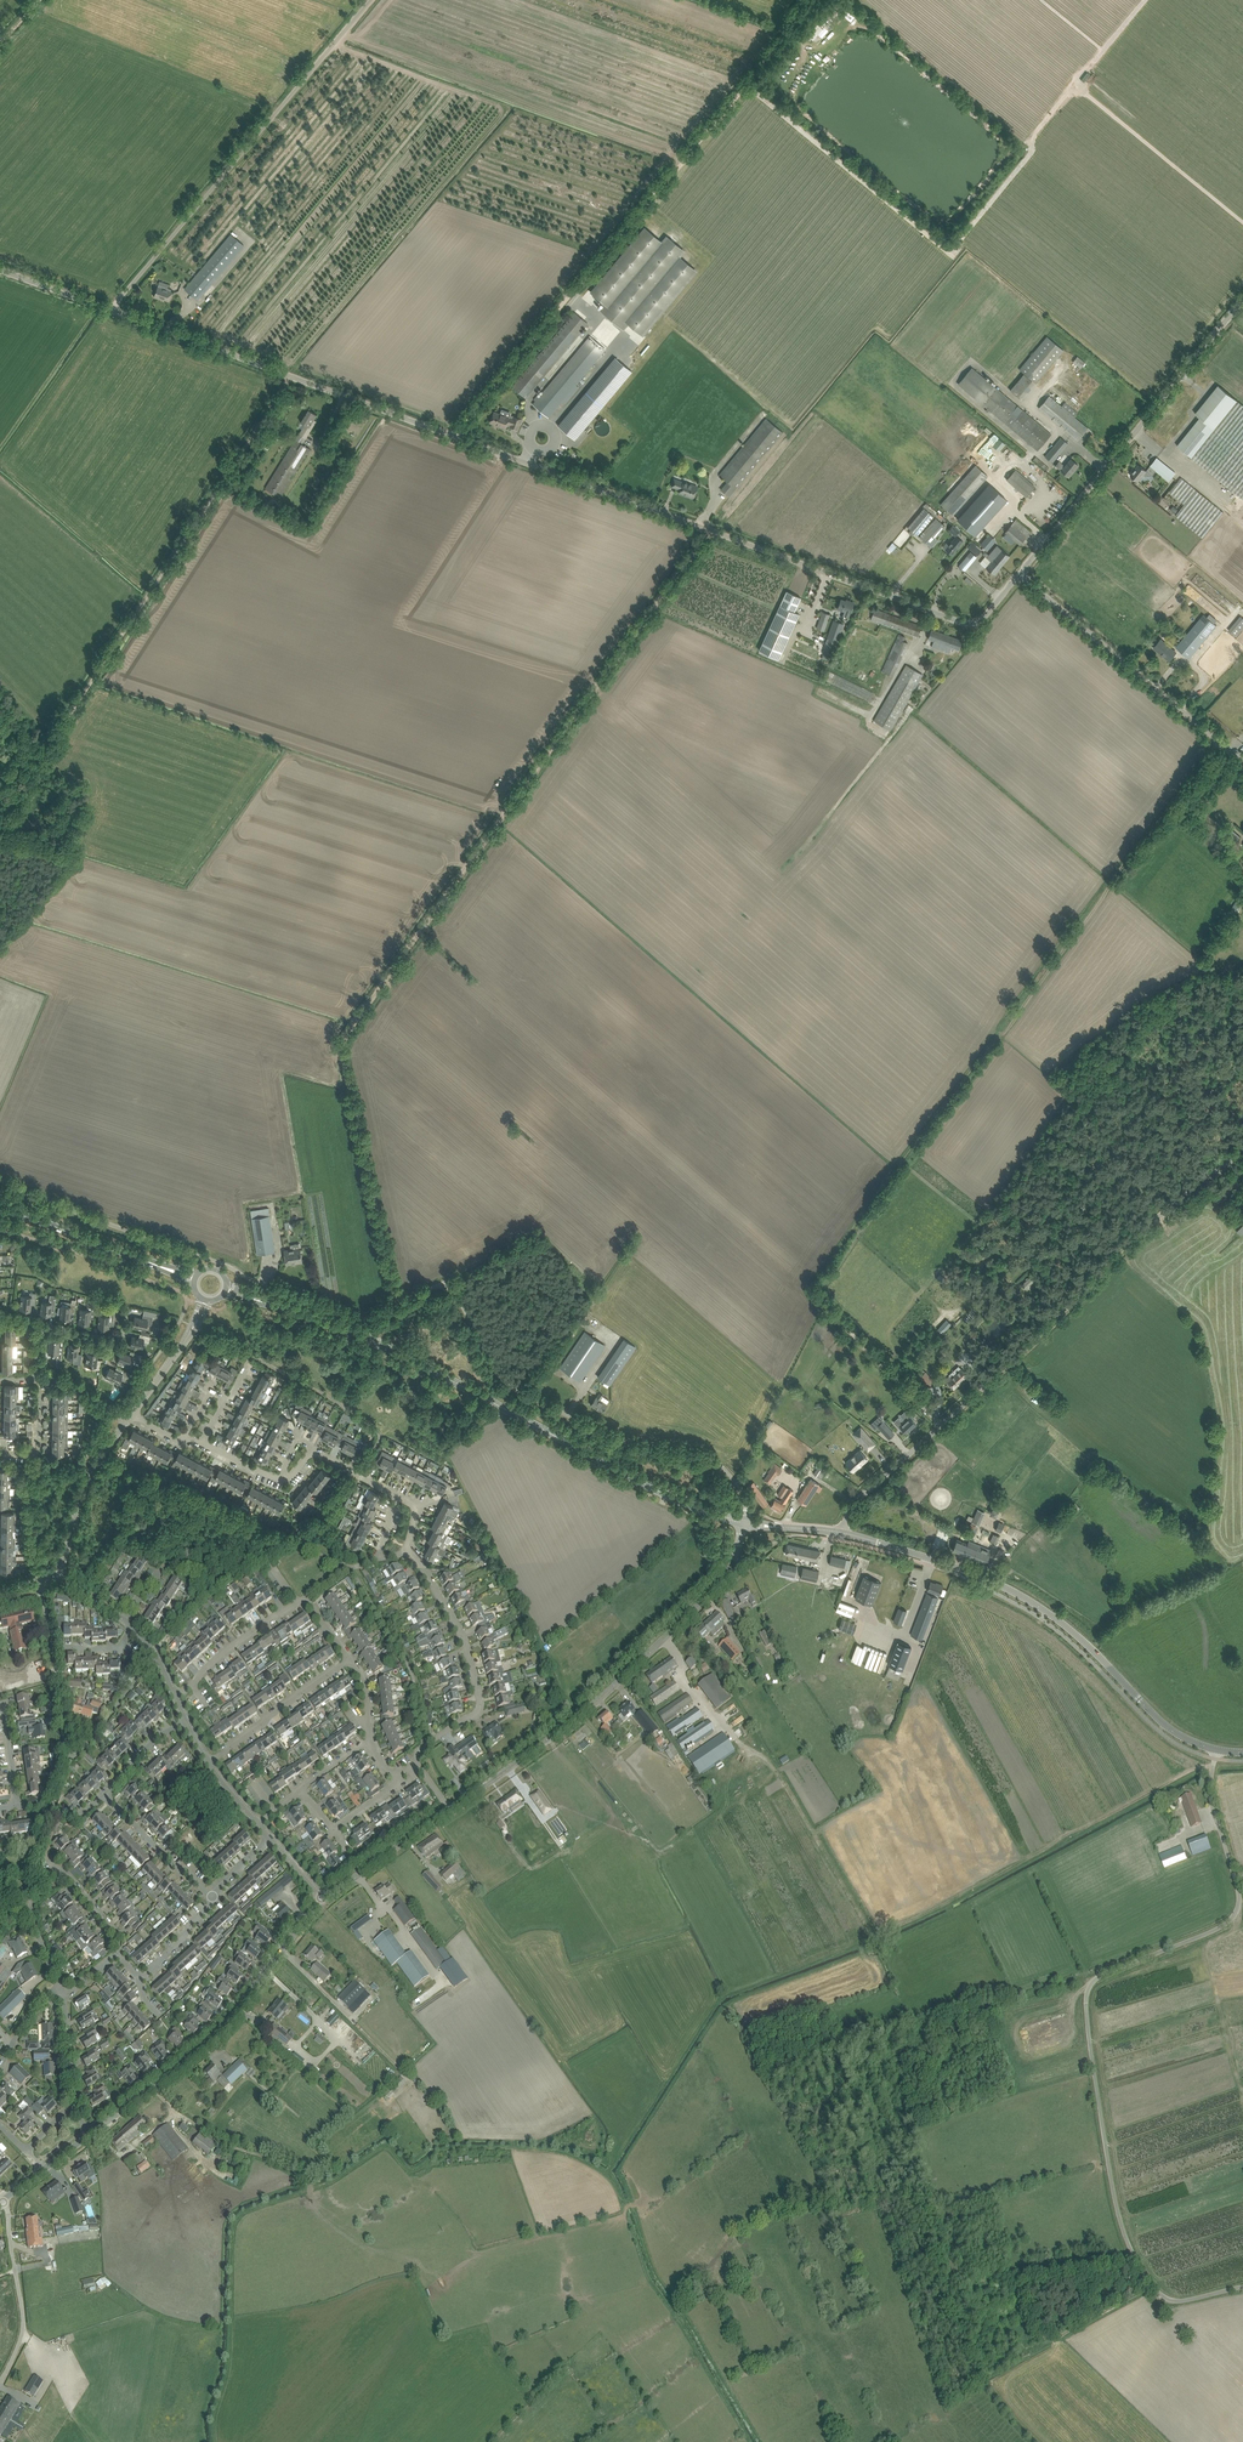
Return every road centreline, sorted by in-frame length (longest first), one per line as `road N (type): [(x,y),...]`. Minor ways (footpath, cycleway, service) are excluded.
road 1 (track): [(708,525),(343,1045),(399,1304),(404,1292),(538,1225),(600,1279),(635,1231)]
road 2 (unclassified): [(1024,573),(989,616),(970,622),(126,310)]
road 3 (unclassified): [(745,1518),(740,1490),(716,1462),(619,1441),(510,1386),(447,1287),(357,1318),(0,1180)]
road 4 (track): [(1221,740),(819,1275),(814,1296),(851,1333)]
road 5 (unclassified): [(1242,2287),(1169,2300),(1135,2256),(1113,2191),(1086,2002),(1093,1981),(1236,1914),(1239,1887),(1212,1809),(1216,1750)]
road 6 (track): [(449,428),(818,0)]
road 7 (track): [(0,827),(289,371)]
road 8 (tertiary): [(708,1512),(391,1350),(279,1307)]
road 9 (tertiary): [(450,1810),(577,1717),(717,1587),(743,1525)]
road 10 (unclassified): [(941,1426),(1131,1241),(1242,1150)]
road 11 (tertiary): [(877,1542),(1034,1604),(1166,1726),(1216,1750)]
road 12 (unclassified): [(126,310),(379,0)]
road 13 (unclassified): [(1024,573),(1242,303)]
road 14 (tertiary): [(87,2136),(212,2038),(324,1900)]
road 15 (track): [(1093,1981),(997,1998),(871,2036),(775,2081)]
road 16 (unclassified): [(1242,759),(1024,573)]
road 17 (residential): [(406,1552),(459,1631),(479,1696),(472,1715),(418,1750),(420,1769)]
road 18 (residential): [(132,1414),(279,1479),(315,1454),(361,1477)]
road 19 (track): [(1242,2100),(1209,1949),(1229,1935),(1239,1908)]
road 20 (residential): [(66,1757),(39,1581)]
road 21 (residential): [(208,1763),(349,1658)]
road 22 (residential): [(59,1576),(86,1484),(127,1421)]
road 23 (residential): [(175,1697),(227,1649),(306,1597)]
road 24 (track): [(317,2186),(219,2141),(172,2109)]
road 25 (tertiary): [(324,1900),(450,1810)]
road 26 (unclassified): [(841,1532),(853,1503),(941,1426)]
road 27 (residential): [(211,1897),(106,1795)]
road 28 (tertiary): [(0,1208),(133,1255)]
road 29 (unclassified): [(126,310),(0,263)]
road 30 (unclassified): [(941,1426),(851,1333)]
road 31 (residential): [(117,1956),(101,1916),(41,1857)]

